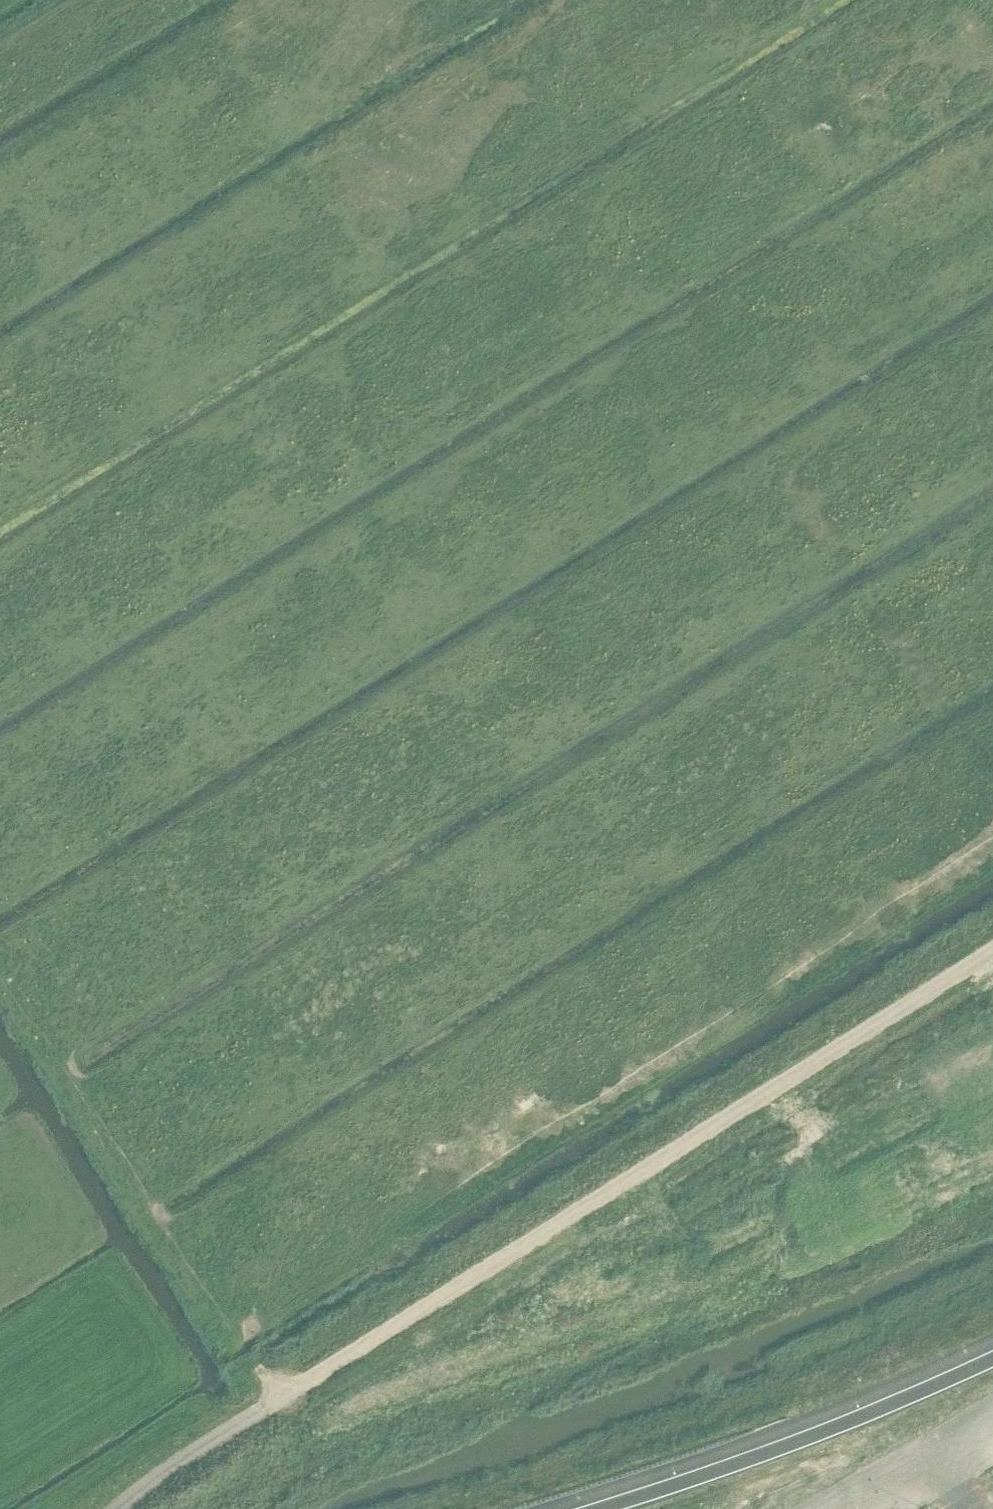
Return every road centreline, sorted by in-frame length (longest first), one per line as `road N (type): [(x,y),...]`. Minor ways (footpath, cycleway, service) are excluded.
road 1 (motorway): [(992,1357),(808,1435),(591,1508)]
road 2 (motorway): [(992,1435),(867,1508)]

